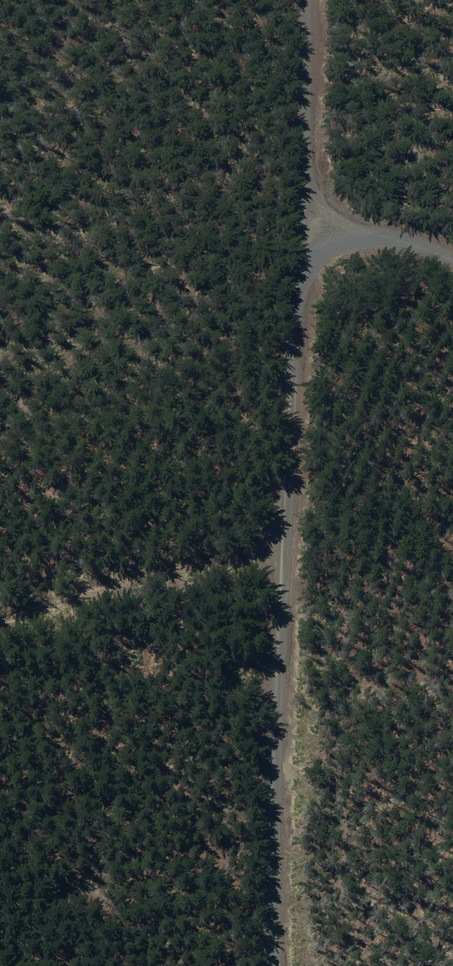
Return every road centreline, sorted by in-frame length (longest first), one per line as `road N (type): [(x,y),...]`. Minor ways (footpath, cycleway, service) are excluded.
road 1 (track): [(270,0),(283,552),(274,783),(280,965)]
road 2 (track): [(0,625),(283,552)]
road 3 (track): [(278,224),(452,302)]

